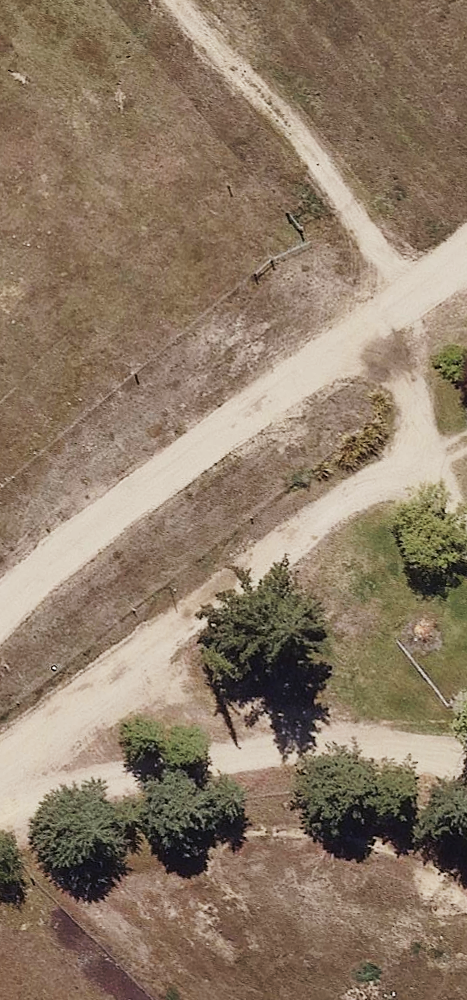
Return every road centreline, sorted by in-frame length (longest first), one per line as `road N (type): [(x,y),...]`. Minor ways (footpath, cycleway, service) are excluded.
road 1 (track): [(0,760),(362,453),(400,260),(186,0)]
road 2 (track): [(0,590),(116,477),(466,209)]

